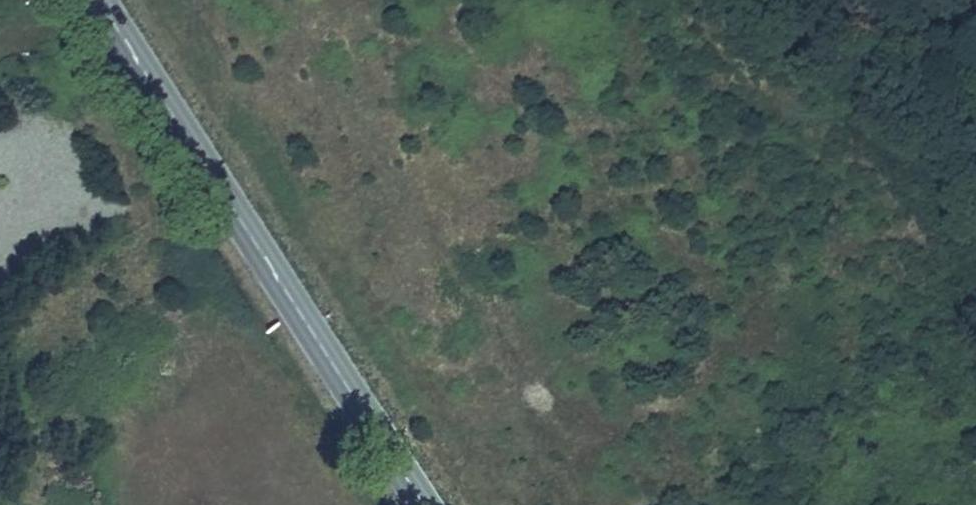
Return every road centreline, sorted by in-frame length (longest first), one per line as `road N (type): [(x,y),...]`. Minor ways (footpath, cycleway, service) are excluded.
road 1 (secondary): [(428,504),(107,0)]

